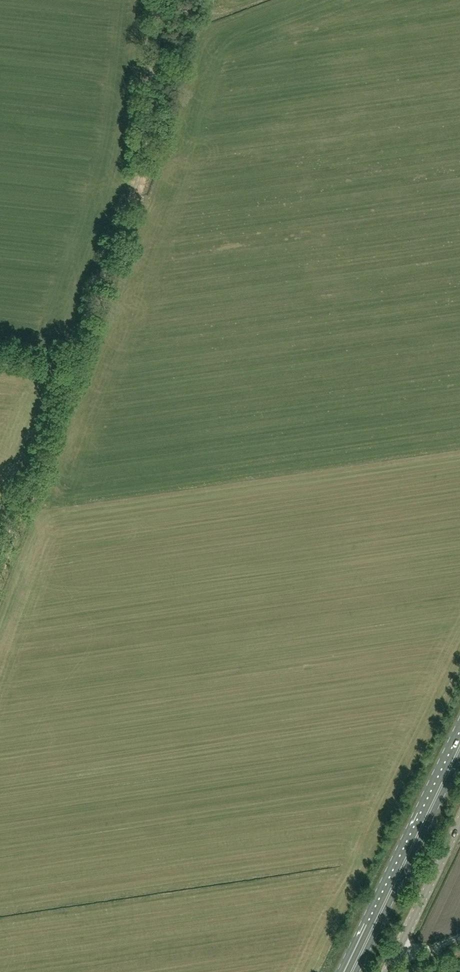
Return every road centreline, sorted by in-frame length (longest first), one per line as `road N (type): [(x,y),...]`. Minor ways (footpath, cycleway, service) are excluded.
road 1 (track): [(0,570),(144,171),(161,0)]
road 2 (primary): [(459,750),(350,971)]
road 3 (unclassified): [(387,971),(459,820)]

